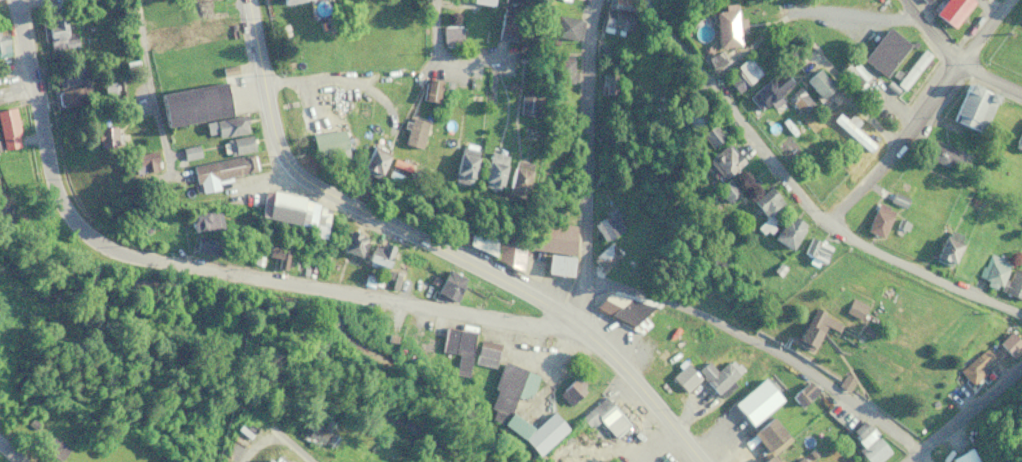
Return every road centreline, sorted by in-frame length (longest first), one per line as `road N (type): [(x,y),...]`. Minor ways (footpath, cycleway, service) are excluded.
road 1 (residential): [(586,333),(130,246),(83,215),(65,179),(21,0)]
road 2 (residential): [(1021,300),(871,251),(832,224),(786,184),(646,0)]
road 3 (primary): [(571,321),(291,166),(264,83),(251,0)]
road 4 (residential): [(944,461),(926,439),(795,345),(594,270)]
road 5 (residential): [(571,321),(594,270),(591,27),(599,0)]
road 6 (residential): [(832,224),(1011,0)]
road 7 (residential): [(264,83),(433,78),(513,58)]
road 8 (primary): [(571,321),(703,461)]
road 9 (residential): [(901,461),(1021,359)]
road 10 (residential): [(1021,92),(960,64),(911,0)]

